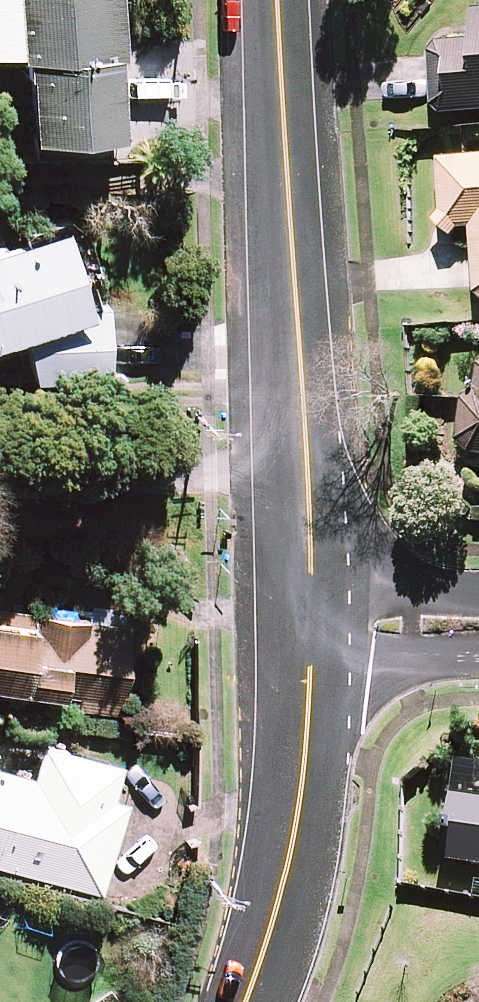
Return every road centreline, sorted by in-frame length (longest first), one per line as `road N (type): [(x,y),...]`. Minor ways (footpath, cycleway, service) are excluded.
road 1 (tertiary): [(305,477),(278,0)]
road 2 (residential): [(246,1001),(297,812),(312,668)]
road 3 (residential): [(305,477),(0,479)]
road 4 (residential): [(478,663),(312,668)]
road 5 (residential): [(312,583),(478,586)]

